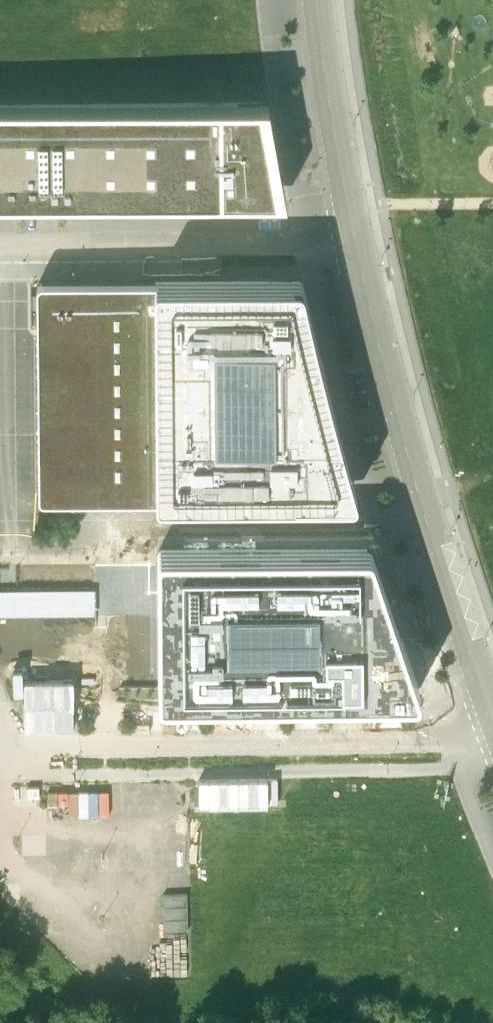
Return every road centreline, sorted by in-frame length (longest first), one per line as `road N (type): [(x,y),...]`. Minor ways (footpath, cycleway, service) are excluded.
road 1 (tertiary): [(492,722),(397,424),(353,238)]
road 2 (unclassified): [(17,743),(440,741),(492,731)]
road 3 (unclassified): [(0,245),(353,238)]
road 4 (tertiary): [(353,238),(315,0)]
road 5 (unknown): [(95,618),(96,742)]

